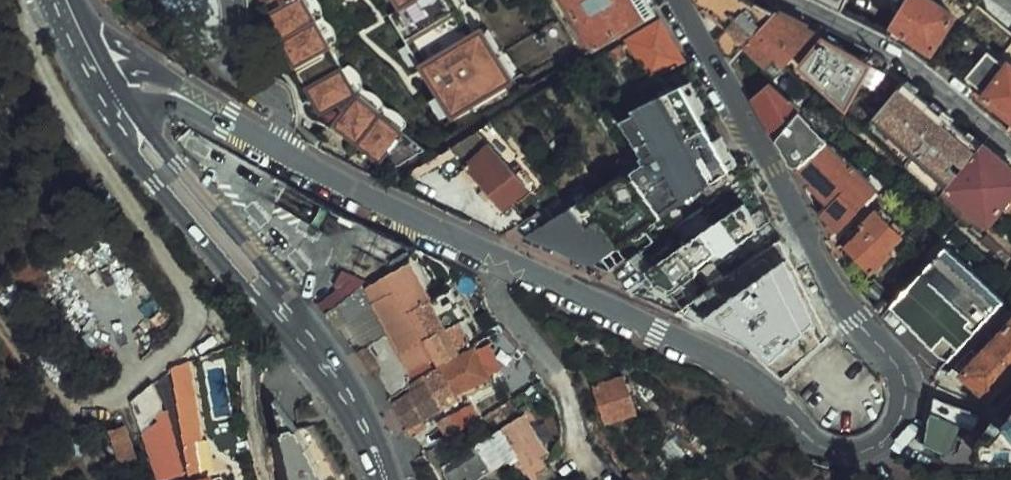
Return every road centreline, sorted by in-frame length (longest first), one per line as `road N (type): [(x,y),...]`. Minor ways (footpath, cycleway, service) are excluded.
road 1 (residential): [(202,109),(386,208),(717,359),(757,383),(810,441),(835,452),(865,451),(890,438),(904,411),(902,384),(854,320),(675,0)]
road 2 (primary): [(359,393),(333,350),(128,104)]
road 3 (primary): [(121,146),(336,405)]
road 4 (residential): [(1010,150),(878,41),(787,0)]
road 5 (primary): [(46,0),(77,78),(121,146)]
road 6 (residential): [(47,0),(112,101)]

